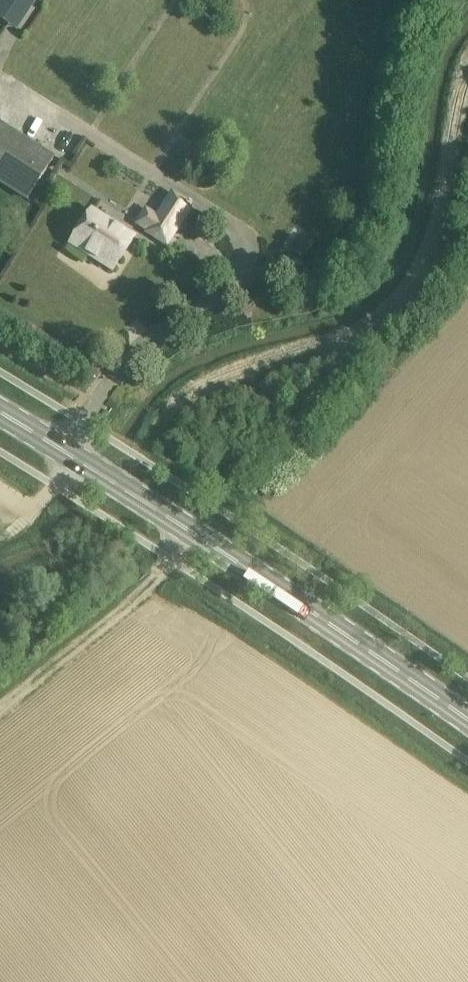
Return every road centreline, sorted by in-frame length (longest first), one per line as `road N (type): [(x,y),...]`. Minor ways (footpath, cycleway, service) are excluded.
road 1 (primary): [(467,719),(0,412)]
road 2 (track): [(0,708),(193,533)]

